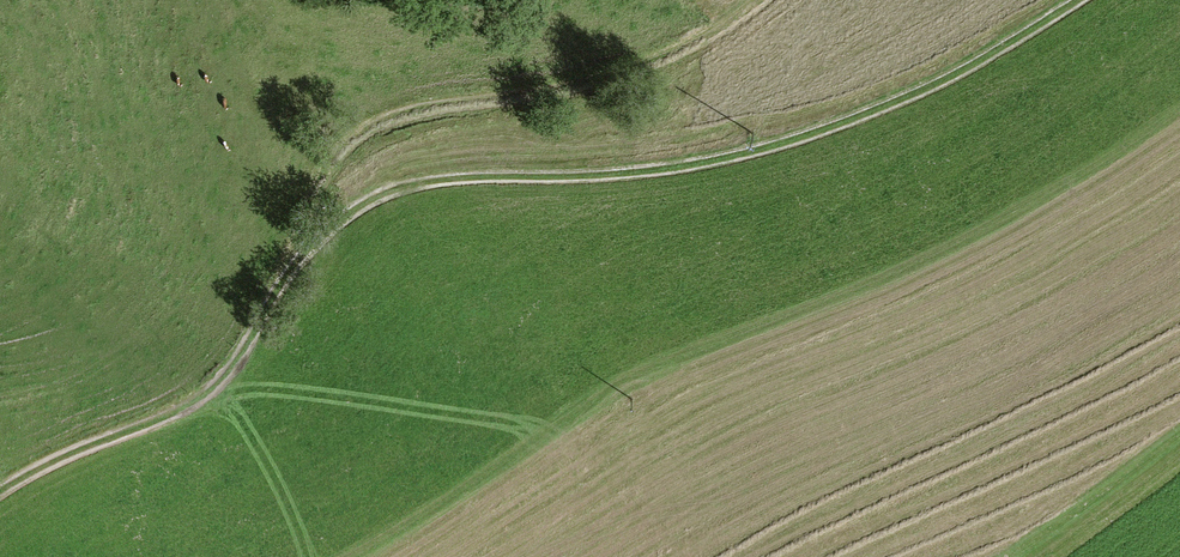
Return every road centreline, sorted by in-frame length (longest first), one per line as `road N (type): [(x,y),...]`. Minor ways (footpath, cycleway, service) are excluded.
road 1 (track): [(289,272),(356,212),(420,190),(598,183),(694,170),(824,138),(956,81),(1086,0)]
road 2 (track): [(289,272),(330,174),(406,117),(607,86),(690,53),(768,0)]
road 3 (track): [(0,498),(54,467),(191,412),(223,386),(289,272)]
road 4 (track): [(1024,556),(1179,442)]

